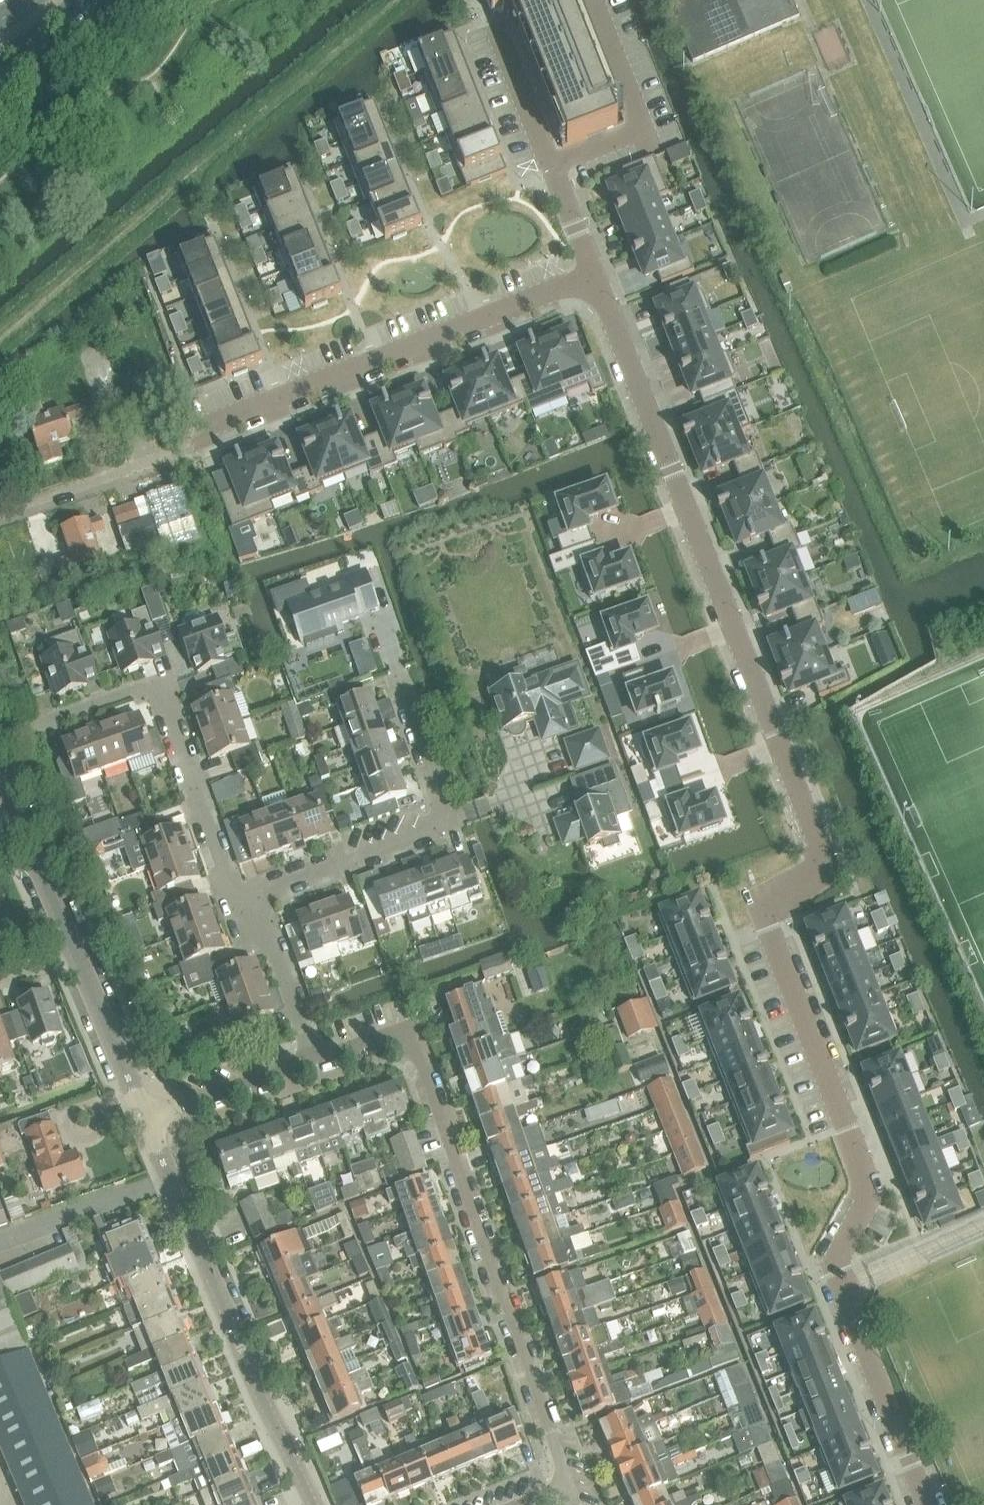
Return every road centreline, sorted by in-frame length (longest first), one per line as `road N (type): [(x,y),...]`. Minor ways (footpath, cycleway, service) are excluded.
road 1 (residential): [(925,1504),(834,1267),(870,1193),(761,908),(815,874),(818,847),(592,276)]
road 2 (residential): [(569,1488),(408,1028),(310,1061)]
road 3 (residential): [(313,1504),(146,1122)]
road 4 (residential): [(592,276),(205,430)]
road 5 (residential): [(248,900),(226,880),(159,683),(19,733)]
road 6 (residential): [(248,900),(446,822),(397,678)]
road 7 (residential): [(146,1122),(0,792)]
road 8 (residential): [(146,1122),(310,1061)]
road 9 (residential): [(310,1061),(248,900)]
road 10 (residential): [(547,163),(494,25)]
road 11 (residential): [(640,126),(589,0)]
road 12 (residential): [(592,276),(547,163)]

